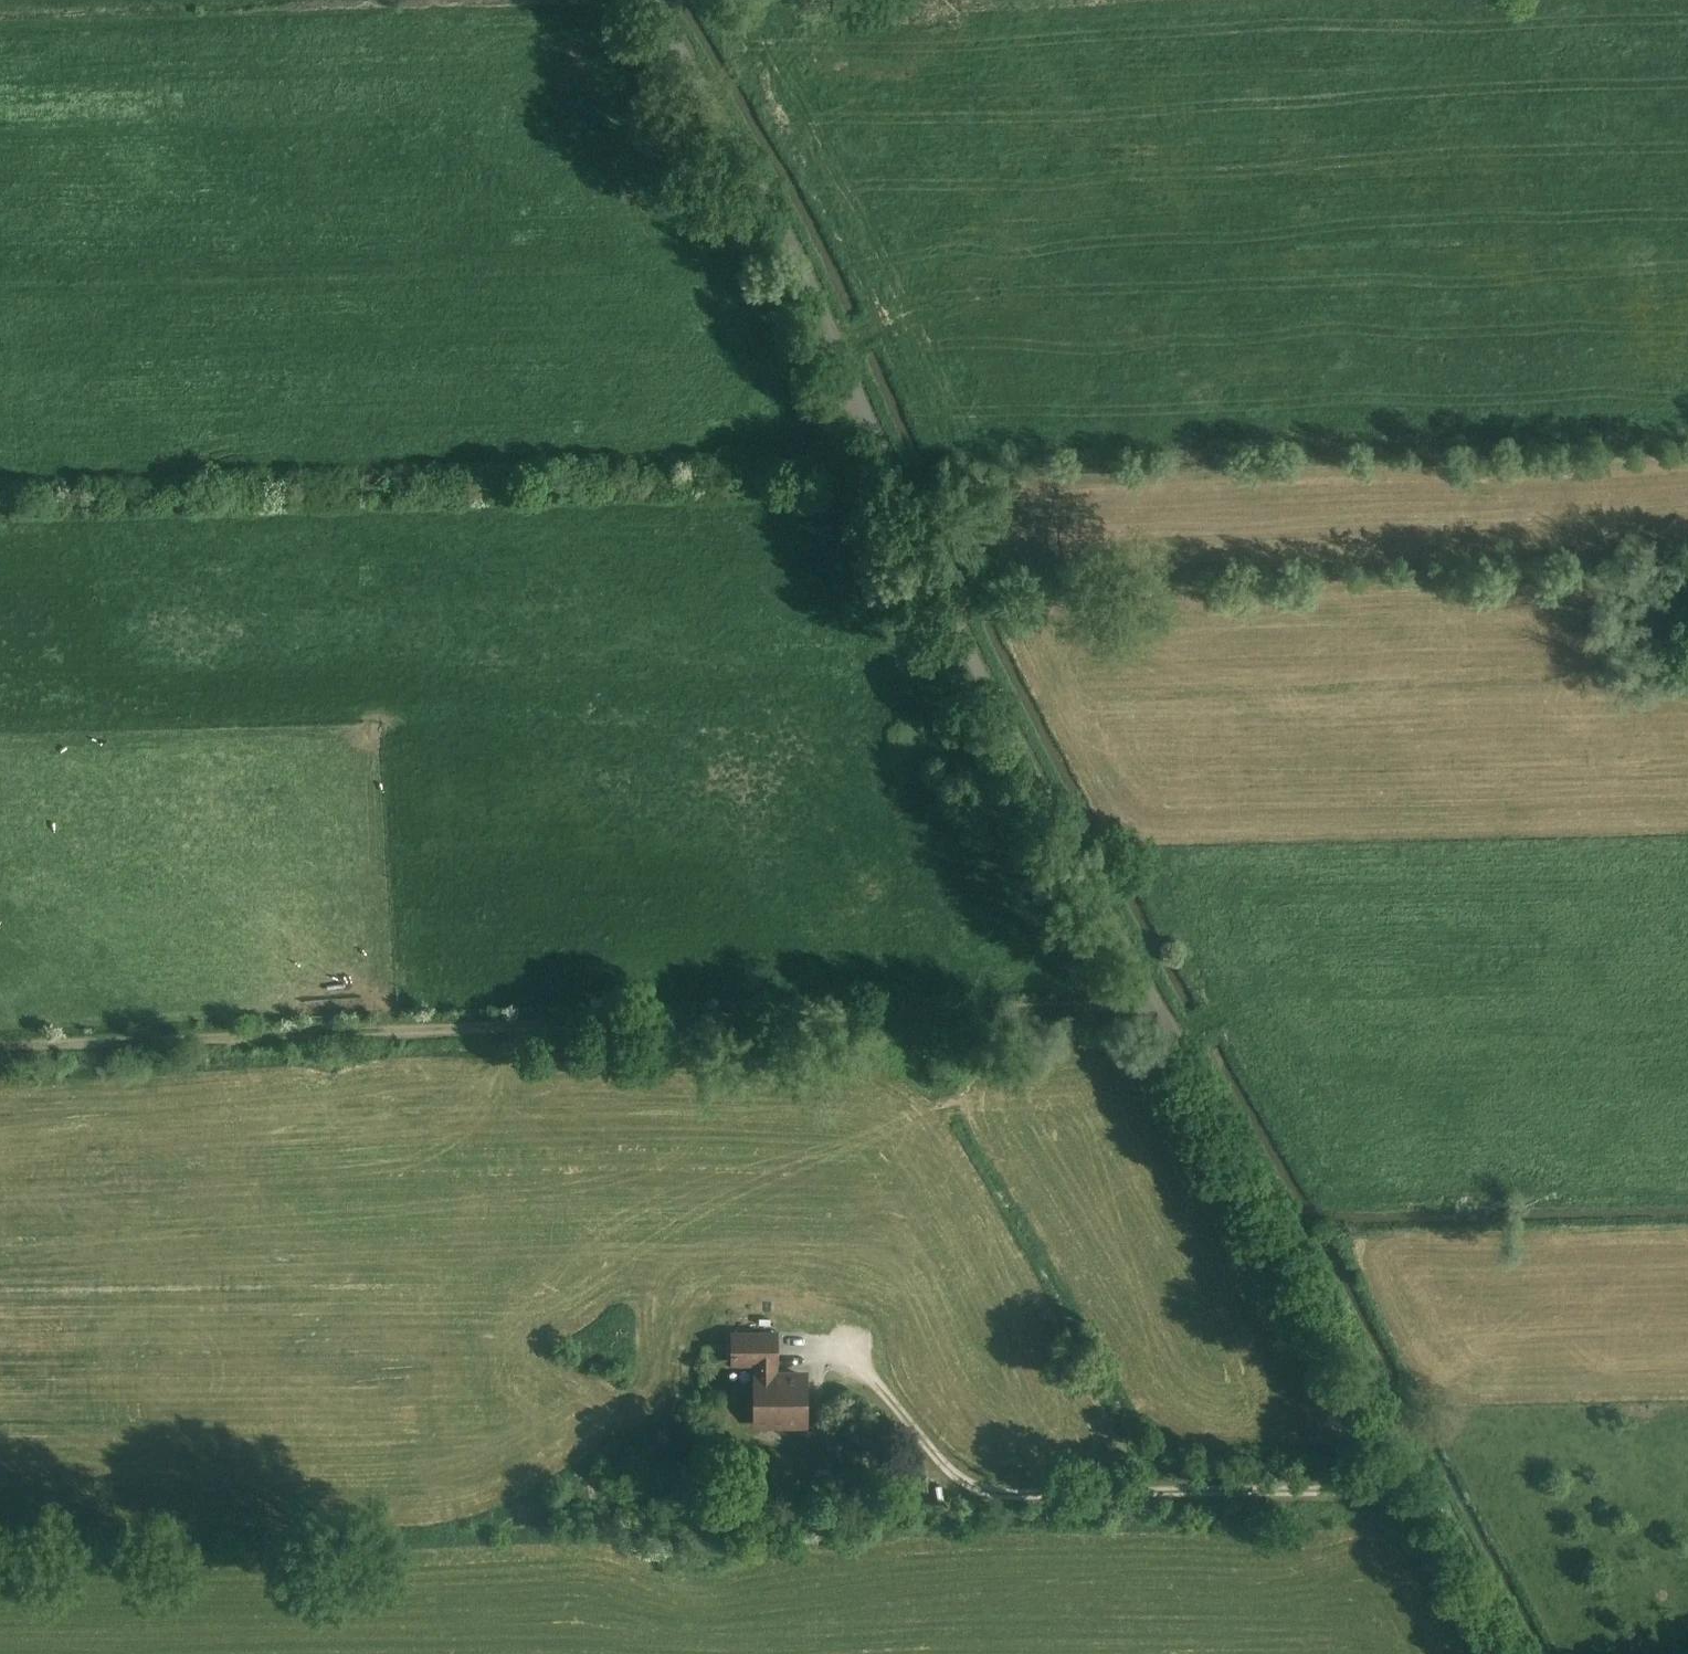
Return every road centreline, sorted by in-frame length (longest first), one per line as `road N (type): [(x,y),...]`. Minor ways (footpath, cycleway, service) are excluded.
road 1 (residential): [(1522,1653),(957,648),(768,221),(638,0)]
road 2 (track): [(1156,1005),(0,1047)]

